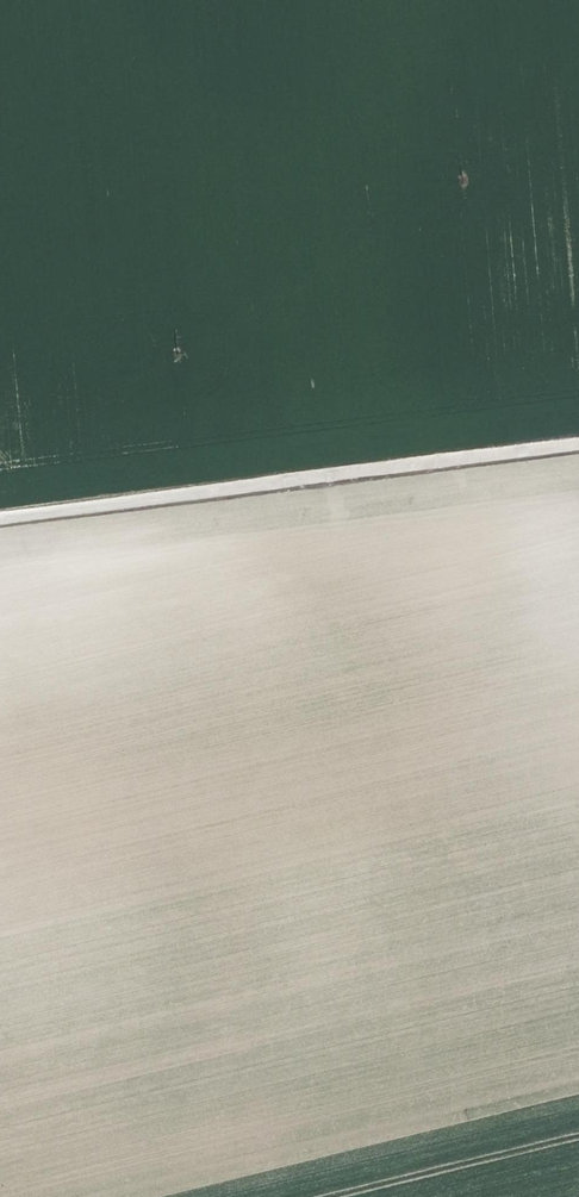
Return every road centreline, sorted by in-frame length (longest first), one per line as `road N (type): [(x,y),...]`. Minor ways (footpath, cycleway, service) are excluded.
road 1 (track): [(578,442),(0,515)]

